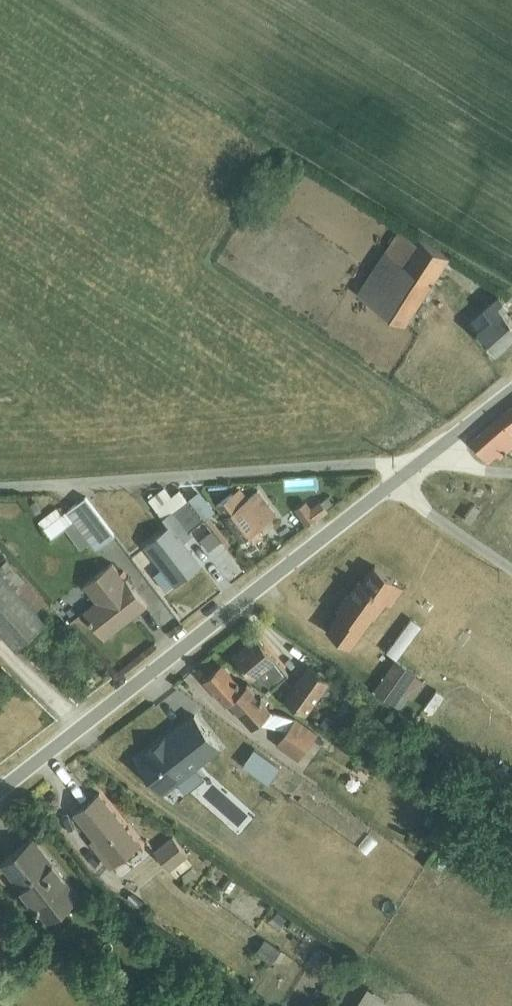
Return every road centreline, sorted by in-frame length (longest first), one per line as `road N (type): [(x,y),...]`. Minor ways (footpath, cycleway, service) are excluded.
road 1 (residential): [(389,488),(0,790)]
road 2 (unclassified): [(0,480),(421,463)]
road 3 (unclassified): [(389,488),(511,572)]

